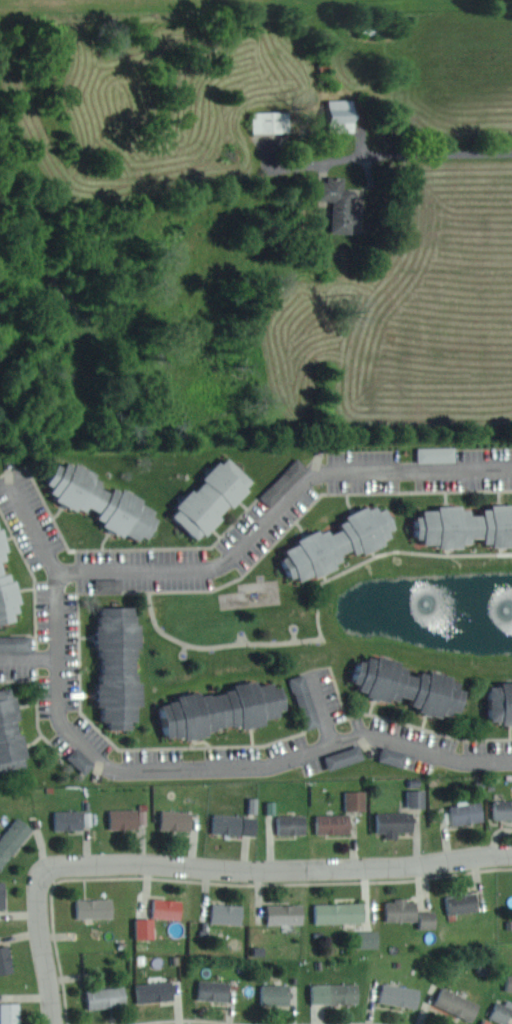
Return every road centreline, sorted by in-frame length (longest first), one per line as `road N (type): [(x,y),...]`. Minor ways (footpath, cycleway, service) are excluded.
road 1 (residential): [(65,576),(65,723),(118,769),(272,767),(355,735),(448,757),(511,761)]
road 2 (residential): [(55,1023),(40,898),(53,870),(345,873),(511,858)]
road 3 (residential): [(511,472),(332,474),(212,570),(65,576)]

